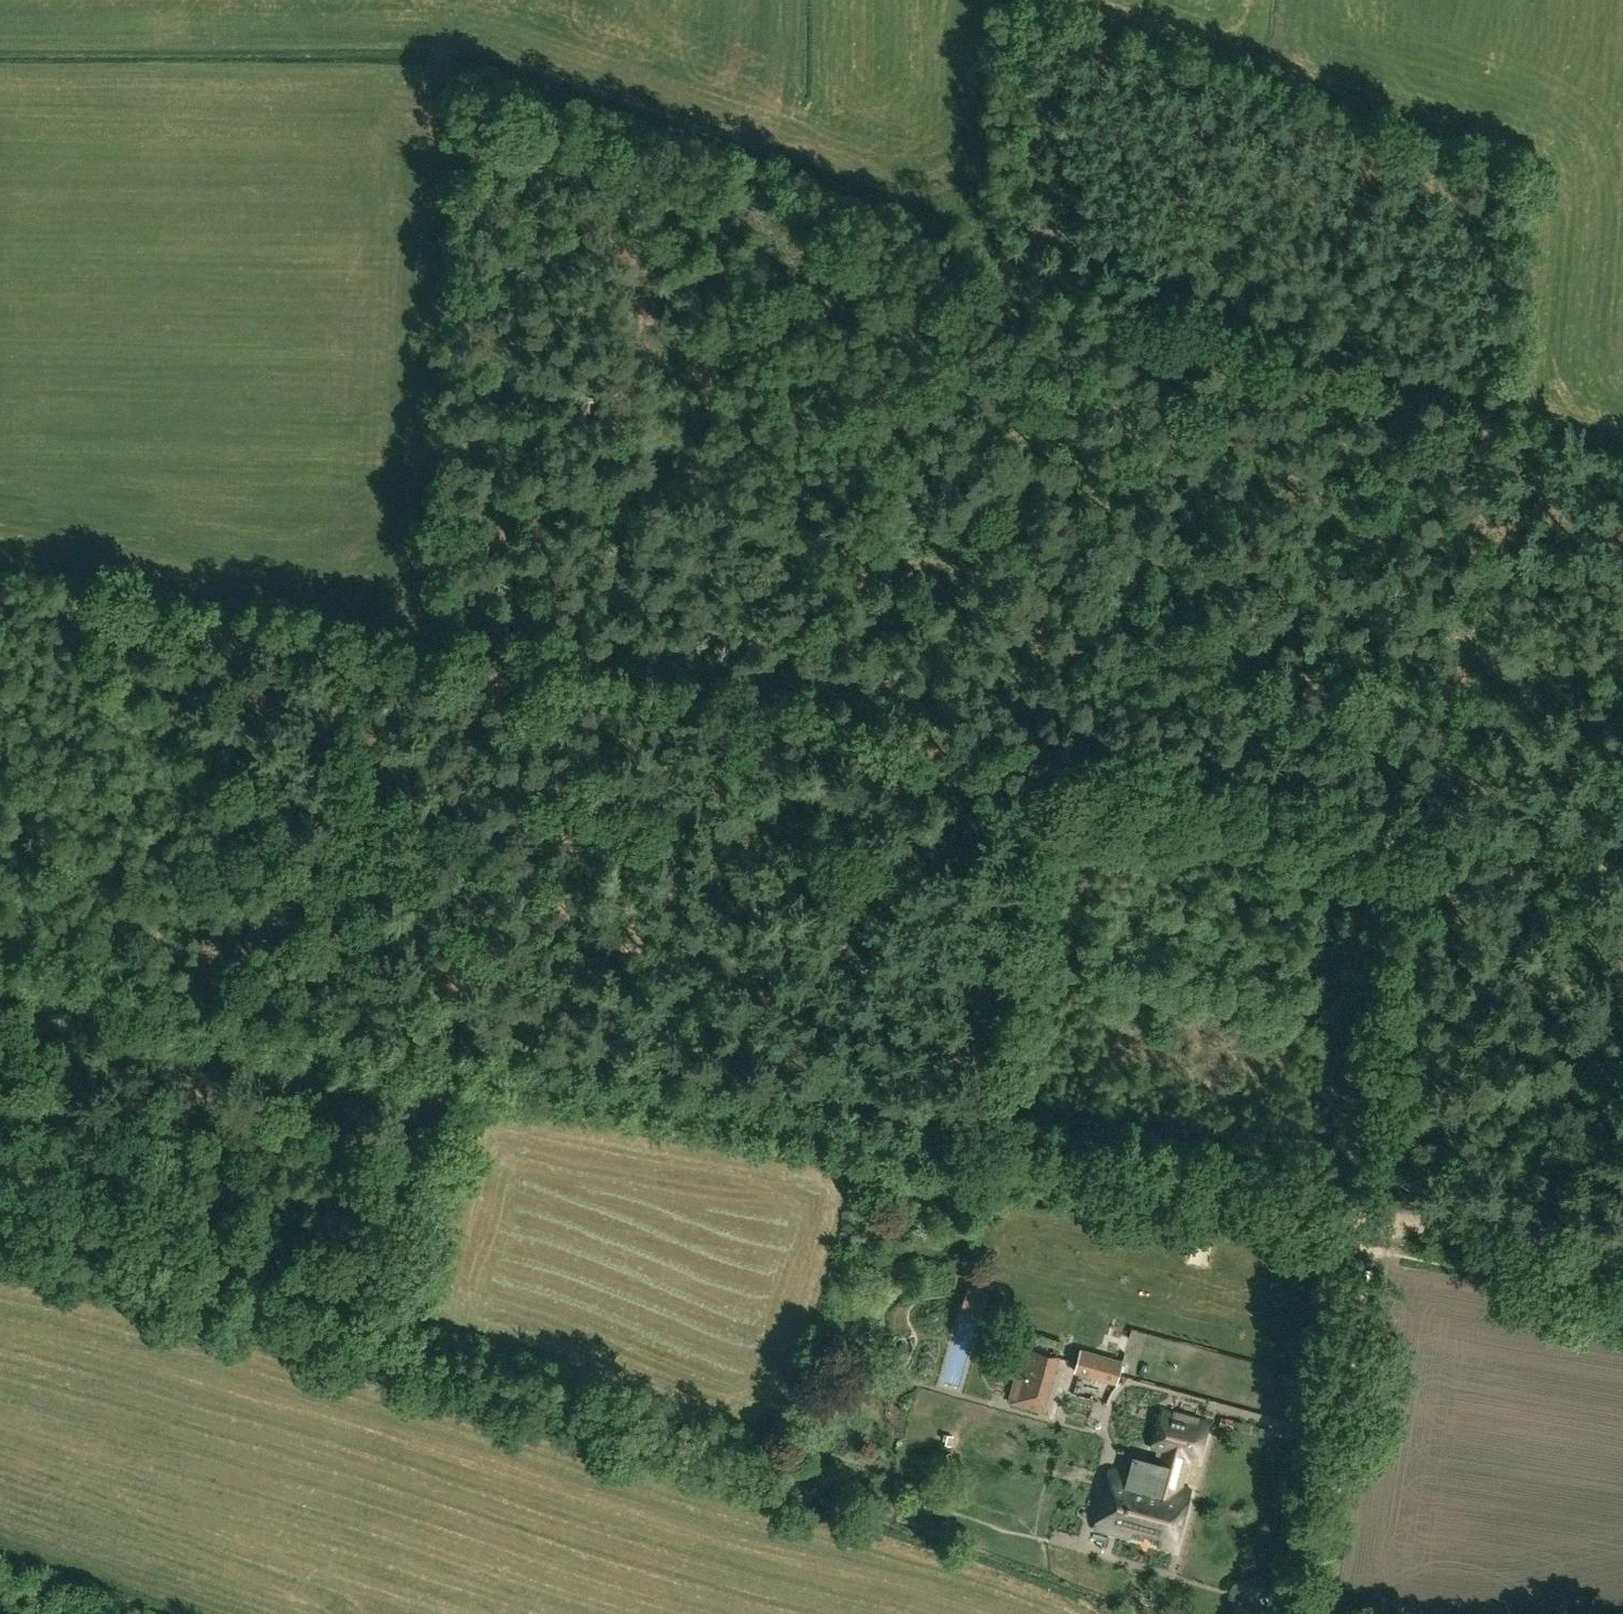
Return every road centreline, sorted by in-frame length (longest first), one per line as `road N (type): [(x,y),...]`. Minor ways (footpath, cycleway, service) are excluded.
road 1 (track): [(1622,1263),(0,976)]
road 2 (track): [(1322,1613),(1377,1217)]

